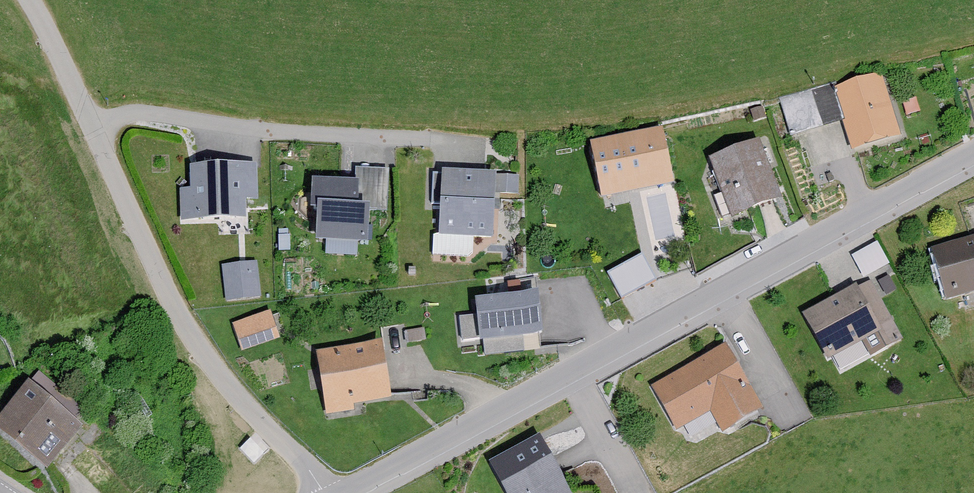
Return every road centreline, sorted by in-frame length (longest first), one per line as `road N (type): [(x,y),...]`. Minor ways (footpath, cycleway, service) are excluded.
road 1 (unclassified): [(339,492),(973,154)]
road 2 (unclassified): [(26,0),(182,331),(234,403),(322,492)]

